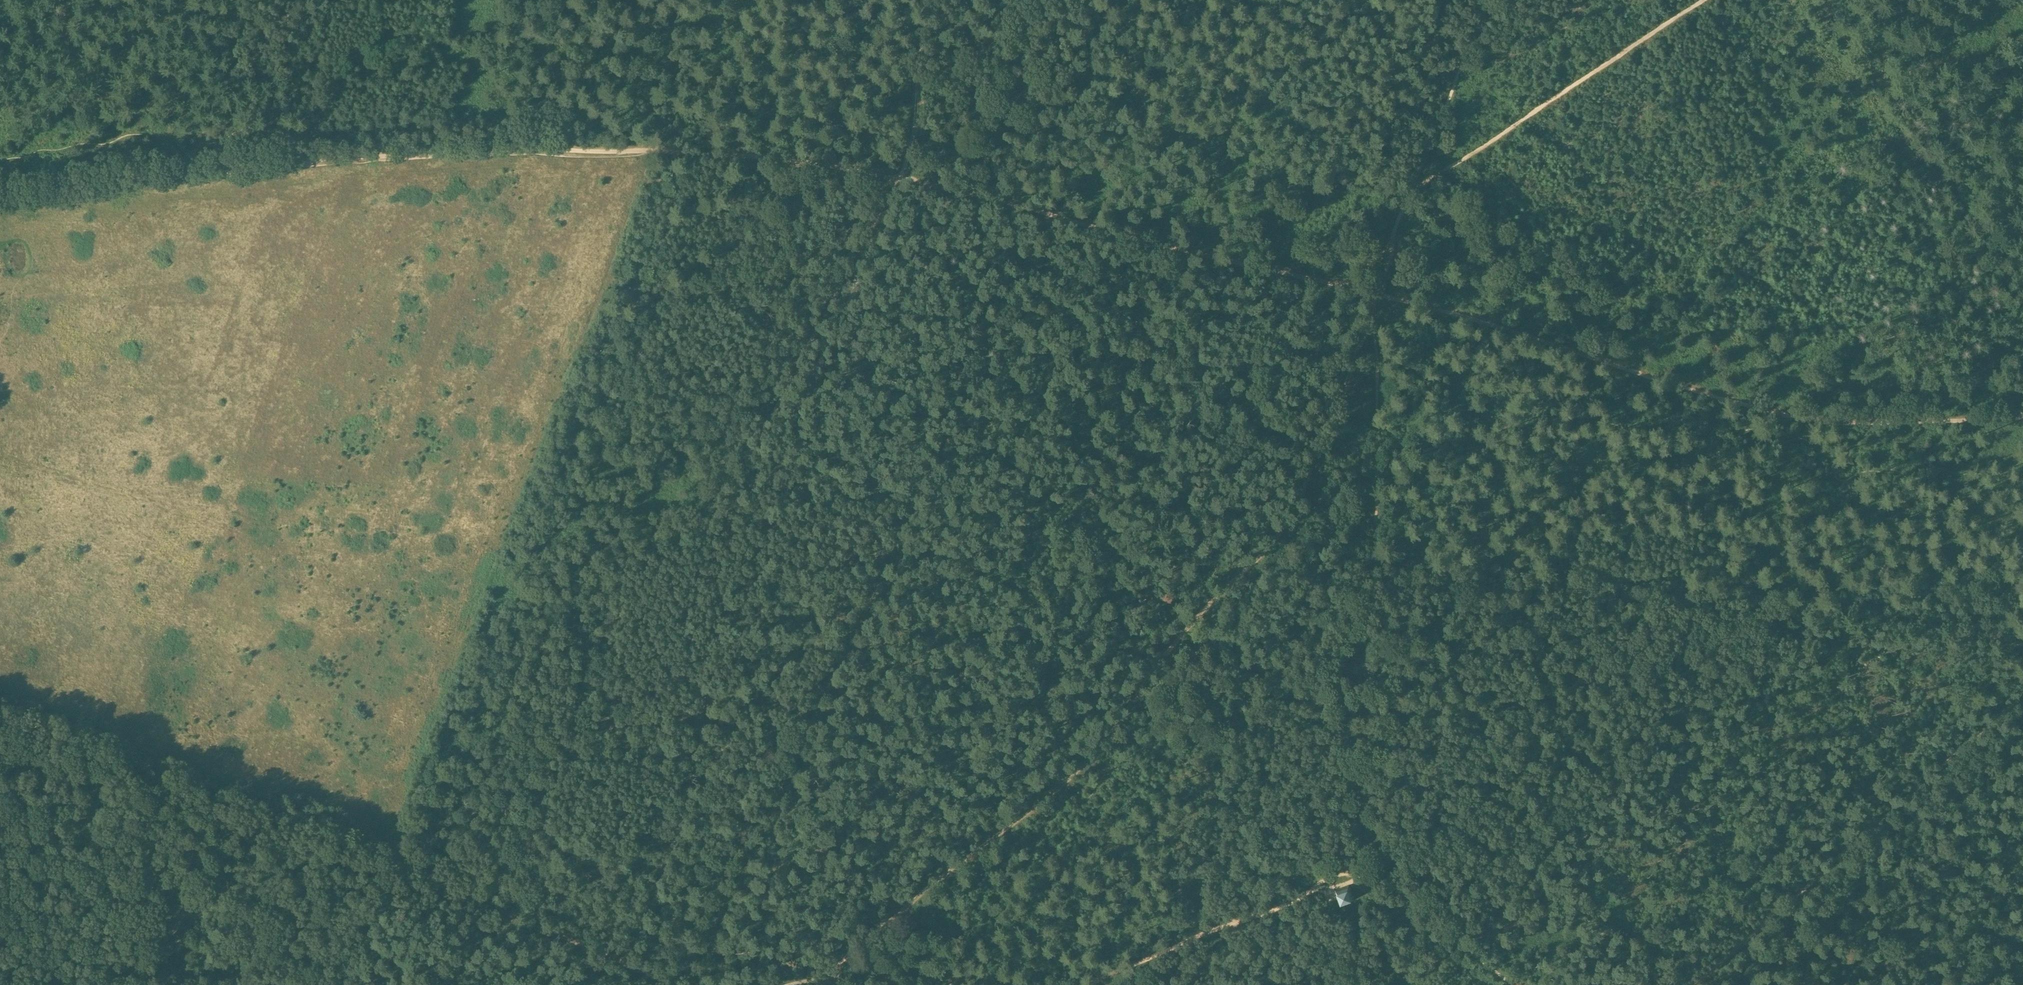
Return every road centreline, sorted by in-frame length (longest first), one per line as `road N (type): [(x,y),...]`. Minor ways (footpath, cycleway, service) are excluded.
road 1 (track): [(166,175),(460,147),(656,151),(825,164),(1047,217)]
road 2 (track): [(681,984),(834,692),(1047,217)]
road 3 (track): [(1018,887),(982,848),(1102,747),(1171,647),(1277,536),(1372,328)]
road 4 (track): [(1374,294),(1797,417),(1852,425),(2022,417)]
road 5 (track): [(411,870),(0,713)]
road 6 (track): [(2022,696),(1694,984)]
road 7 (track): [(1047,217),(1374,294)]
road 8 (track): [(1374,556),(1367,876)]
road 9 (track): [(1374,294),(1488,0)]
road 10 (track): [(1374,556),(1374,294)]
road 11 (track): [(982,848),(833,971)]
road 12 (track): [(1511,984),(1367,876)]
road 13 (track): [(166,175),(0,195)]
road 14 (track): [(1104,984),(1018,887)]

